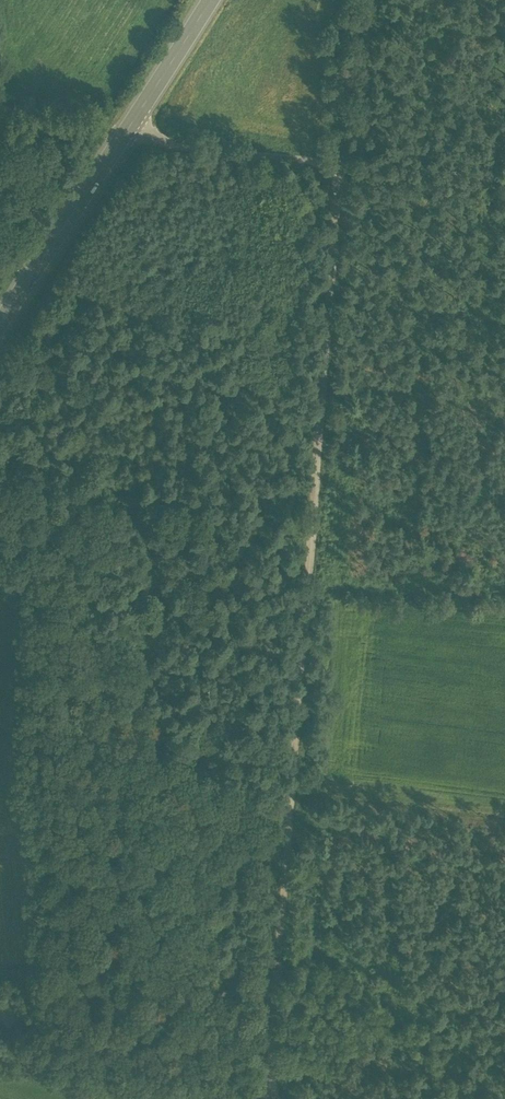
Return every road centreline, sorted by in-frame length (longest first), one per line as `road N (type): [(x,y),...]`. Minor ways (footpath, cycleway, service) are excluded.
road 1 (track): [(334,165),(268,1030),(275,1098)]
road 2 (unclassified): [(504,181),(205,152),(125,133)]
road 3 (secondary): [(125,133),(0,323)]
road 4 (secondary): [(212,0),(125,133)]

